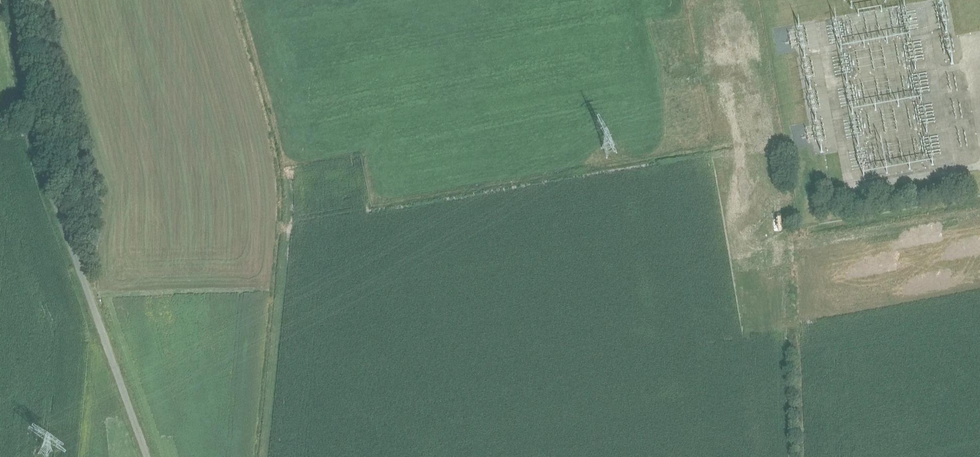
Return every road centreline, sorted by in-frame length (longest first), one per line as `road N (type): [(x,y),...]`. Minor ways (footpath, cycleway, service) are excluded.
road 1 (unclassified): [(142,456),(56,223),(27,113),(16,0)]

